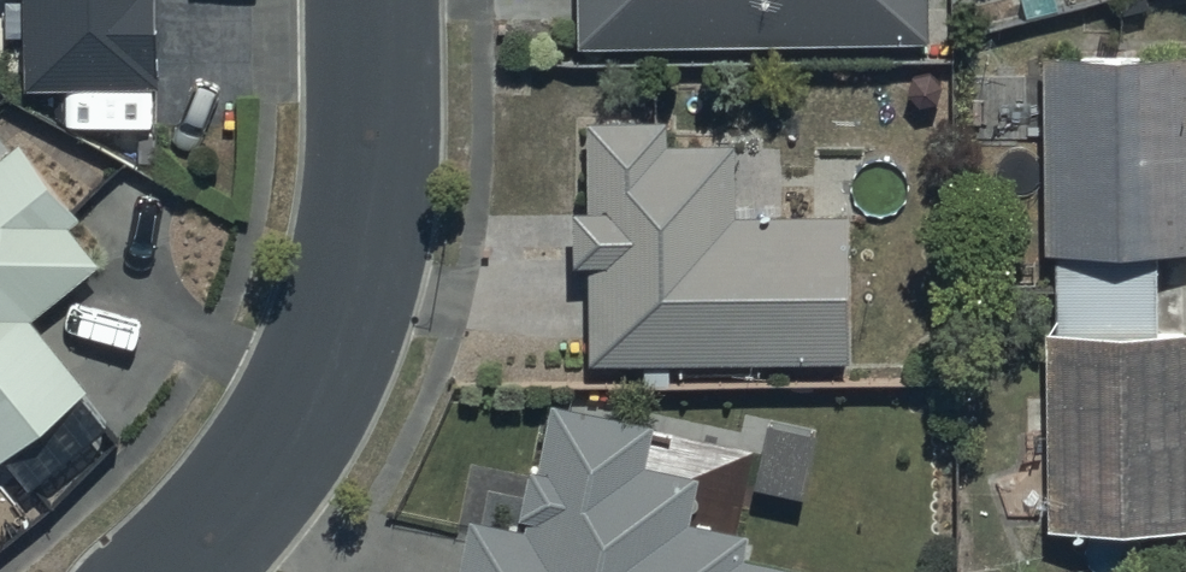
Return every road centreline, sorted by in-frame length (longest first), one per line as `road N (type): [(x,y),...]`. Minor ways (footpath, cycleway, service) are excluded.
road 1 (residential): [(167,571),(246,509),(348,320),(371,122),(368,0)]

